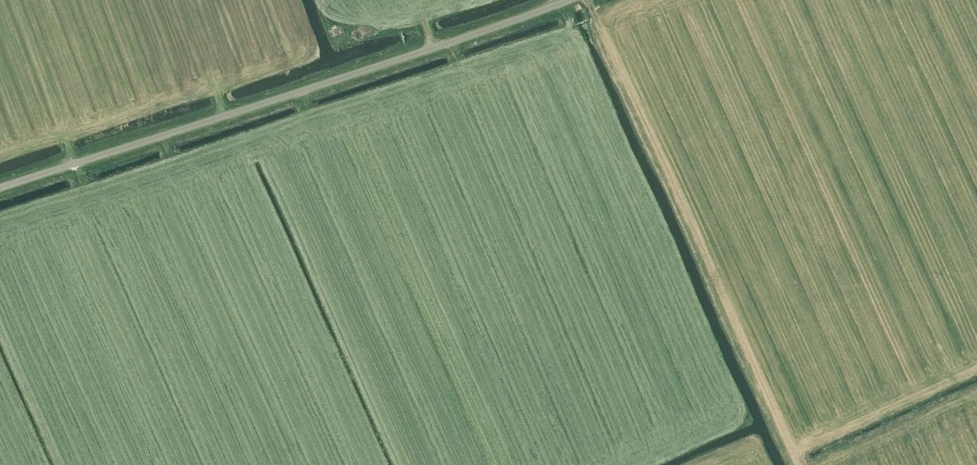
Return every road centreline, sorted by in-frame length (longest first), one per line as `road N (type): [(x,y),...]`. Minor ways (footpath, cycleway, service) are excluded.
road 1 (unclassified): [(0,189),(566,0)]

